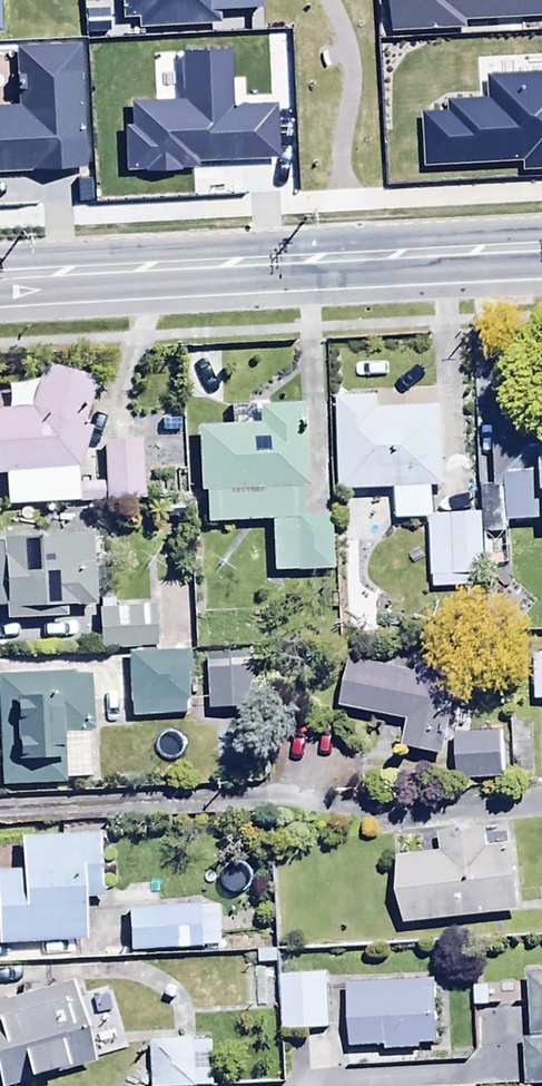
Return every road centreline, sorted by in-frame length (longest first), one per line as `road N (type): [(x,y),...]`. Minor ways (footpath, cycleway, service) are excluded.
road 1 (tertiary): [(0,281),(541,254)]

